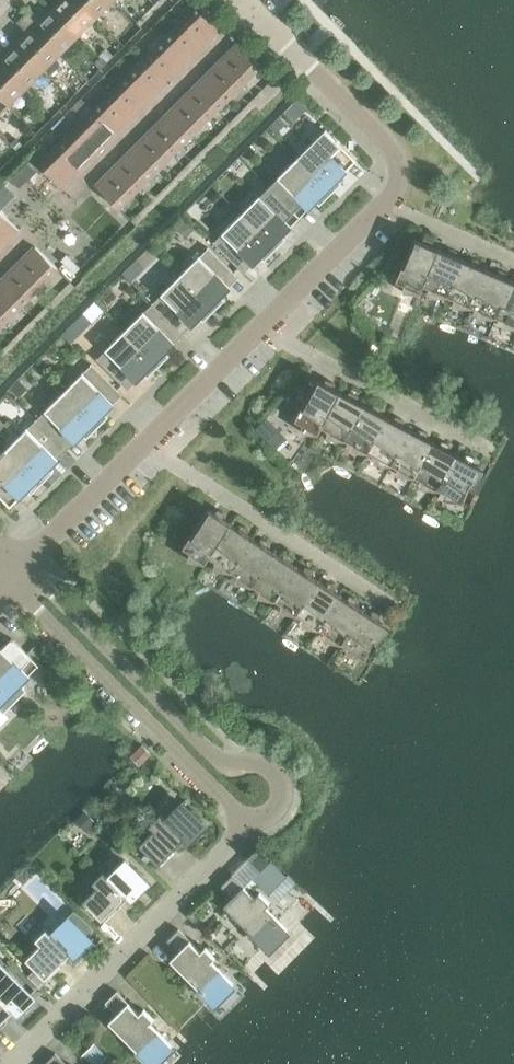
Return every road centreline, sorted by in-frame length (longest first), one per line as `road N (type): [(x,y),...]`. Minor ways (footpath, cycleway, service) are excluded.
road 1 (residential): [(23,562),(384,204),(392,169),(381,145),(239,0)]
road 2 (residential): [(246,821),(270,817),(280,777),(268,765),(224,763),(23,562)]
road 3 (residential): [(6,580),(246,821)]
road 4 (residential): [(9,1063),(238,838),(246,821)]

